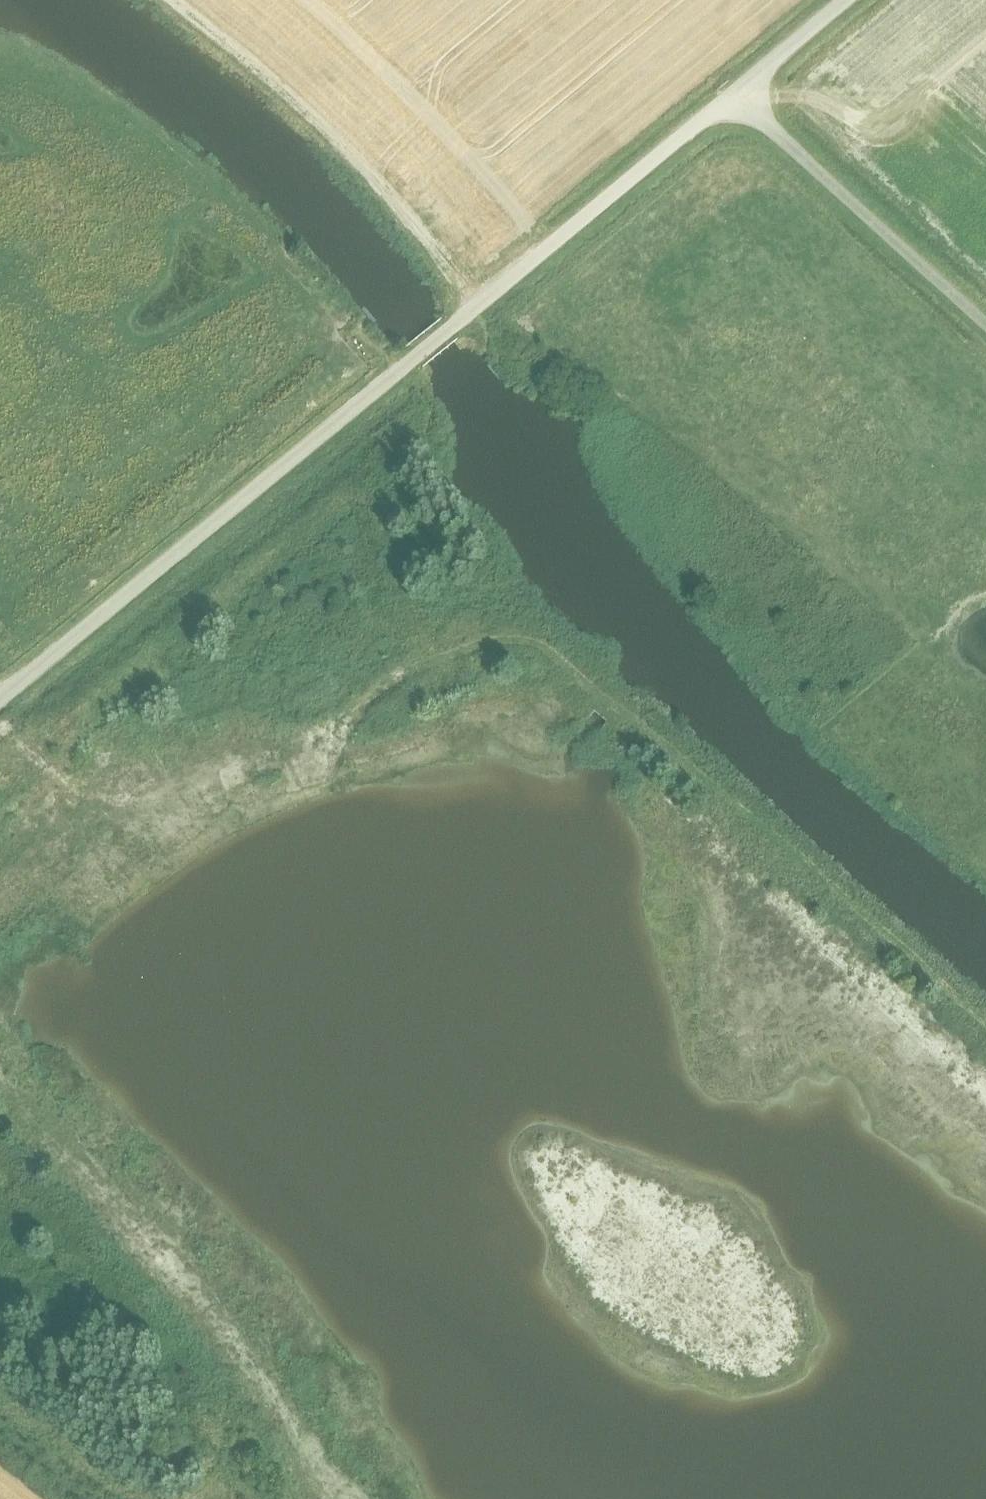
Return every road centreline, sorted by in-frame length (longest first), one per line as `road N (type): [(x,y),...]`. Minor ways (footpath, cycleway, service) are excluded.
road 1 (unclassified): [(0,696),(736,92)]
road 2 (track): [(985,1031),(644,731),(556,663),(473,640)]
road 3 (unclassified): [(985,323),(736,92)]
road 4 (track): [(398,373),(268,246)]
road 5 (unclassified): [(736,92),(846,0)]

